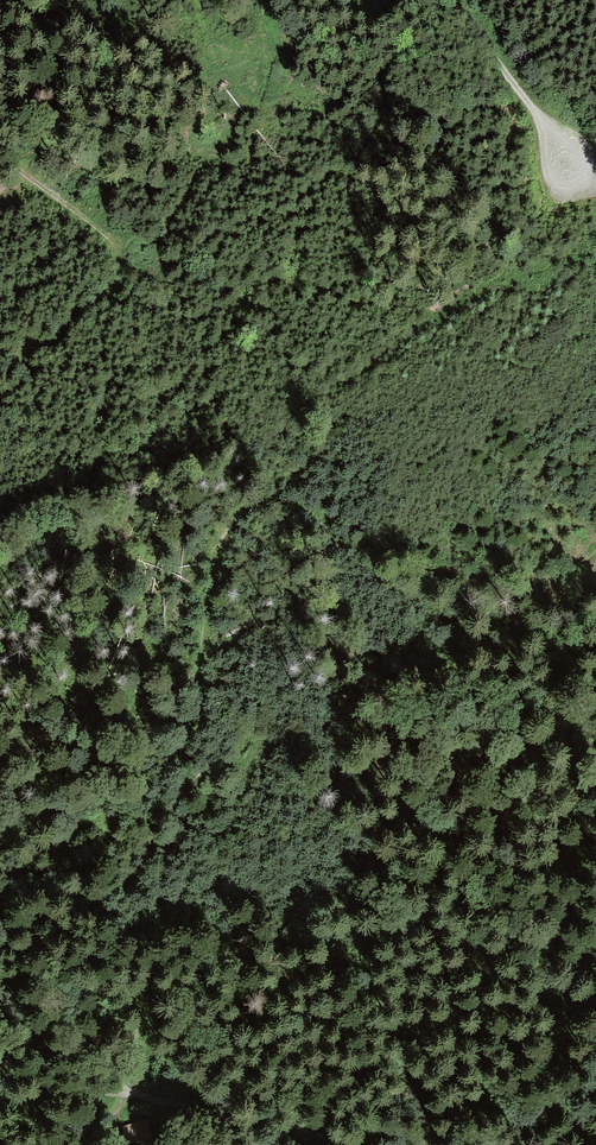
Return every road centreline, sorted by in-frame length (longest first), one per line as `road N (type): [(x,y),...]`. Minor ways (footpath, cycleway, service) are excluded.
road 1 (track): [(595,796),(492,725),(405,605),(311,516),(275,502),(236,516),(214,559),(127,1096)]
road 2 (track): [(369,1144),(68,1087),(0,1059)]
road 3 (track): [(454,0),(595,187)]
road 4 (track): [(0,156),(118,247)]

